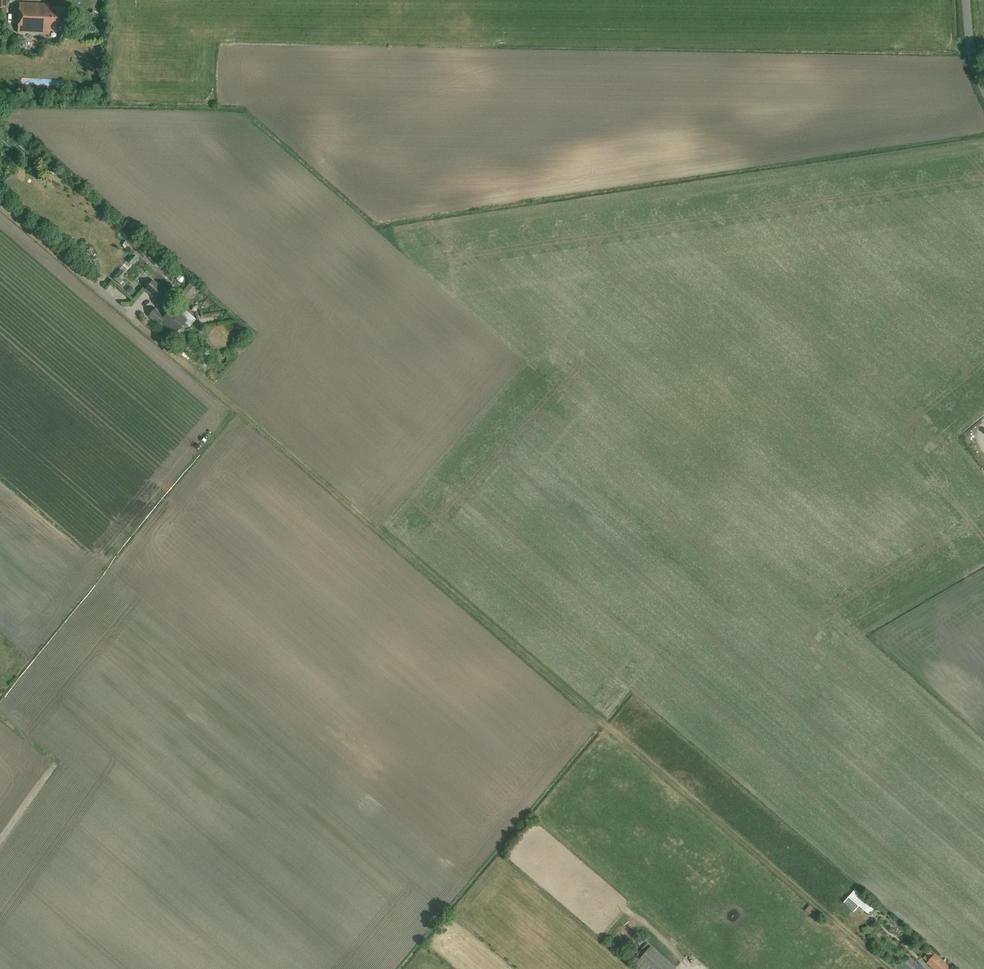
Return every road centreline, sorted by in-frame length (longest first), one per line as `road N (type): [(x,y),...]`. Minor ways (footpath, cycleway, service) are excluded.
road 1 (track): [(889,968),(137,322)]
road 2 (track): [(0,205),(137,322)]

